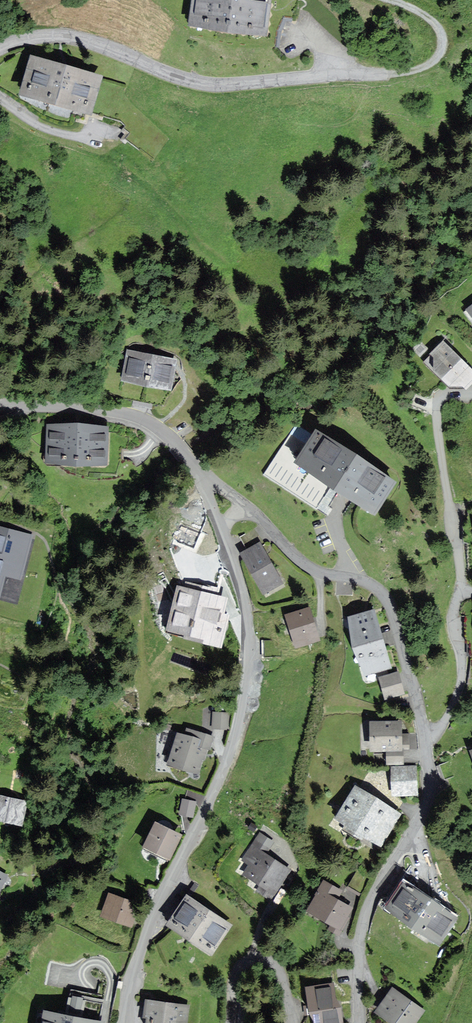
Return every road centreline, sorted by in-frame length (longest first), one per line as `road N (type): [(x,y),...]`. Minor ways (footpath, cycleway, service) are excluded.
road 1 (residential): [(205,474),(246,611),(246,692),(226,766),(154,918),(126,1010)]
road 2 (residential): [(0,51),(50,37),(87,42),(203,83),(389,74)]
road 3 (residential): [(427,738),(449,719),(467,681),(455,630),(463,585),(436,411),(442,395),(471,393)]
road 4 (residential): [(205,474),(304,563),(382,594),(427,738)]
road 5 (residential): [(427,738),(431,786),(371,899),(360,938),(361,1022)]
road 6 (residential): [(0,404),(137,418),(205,474)]
road 7 (residential): [(293,1022),(280,974),(254,961),(232,991),(230,1022)]
road 8 (track): [(389,74),(432,62),(441,44),(429,17),(390,0)]

